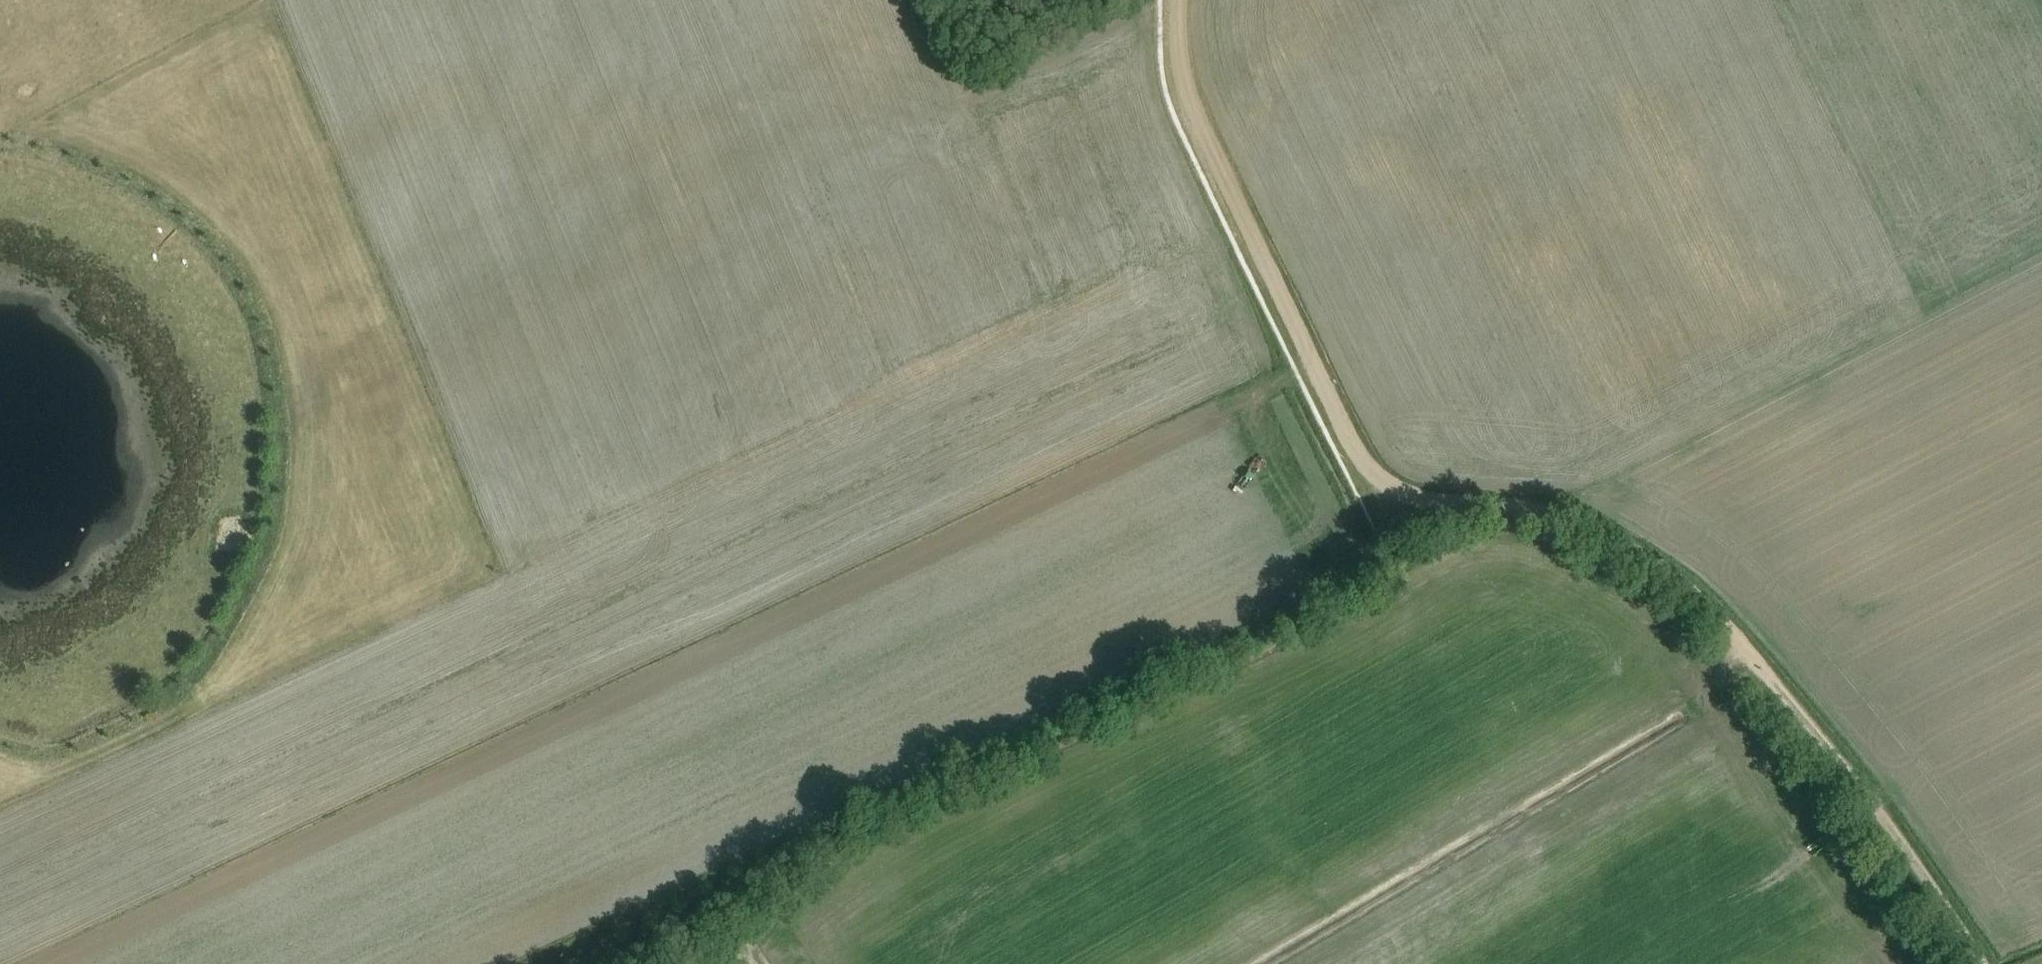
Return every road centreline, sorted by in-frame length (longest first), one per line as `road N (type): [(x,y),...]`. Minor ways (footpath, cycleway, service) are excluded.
road 1 (track): [(1980,963),(1904,849),(1768,677),(1663,573),(1571,520),(1423,499)]
road 2 (track): [(1423,499),(1390,487),(1364,460),(1205,132),(1188,82),(1179,0)]

